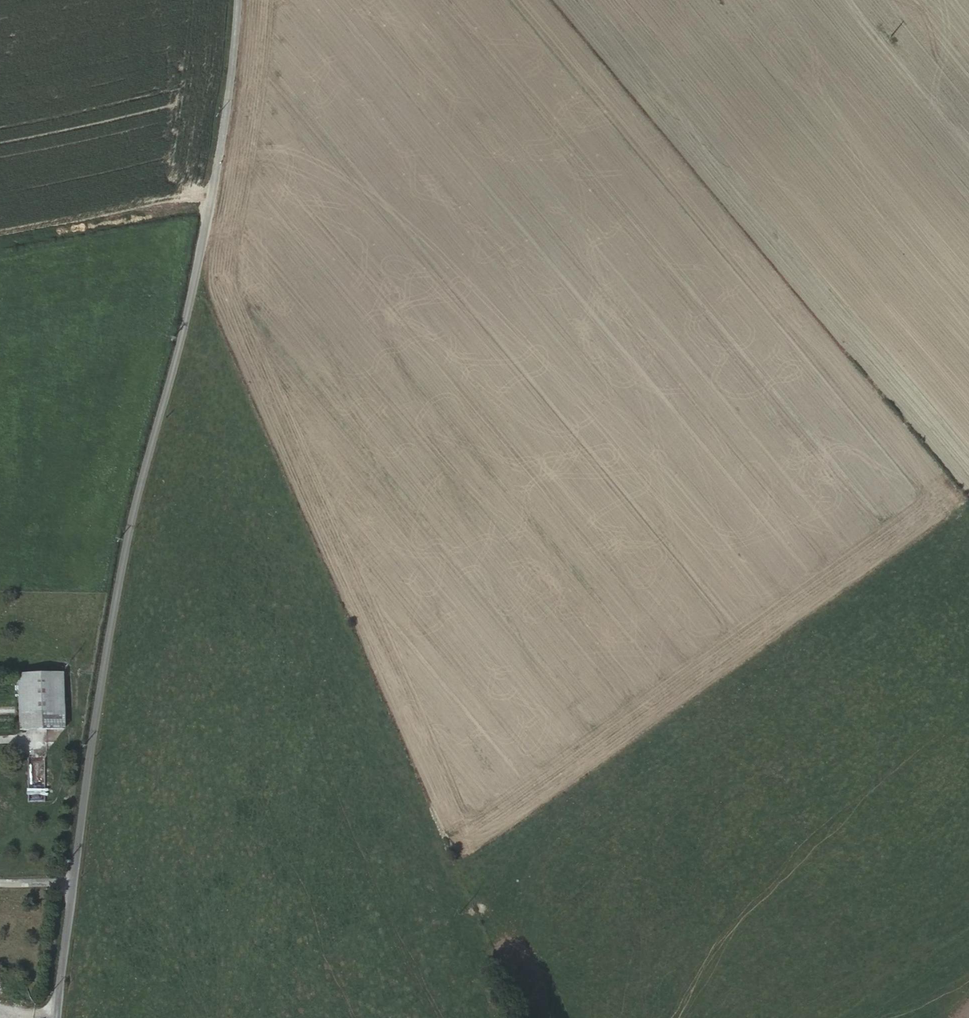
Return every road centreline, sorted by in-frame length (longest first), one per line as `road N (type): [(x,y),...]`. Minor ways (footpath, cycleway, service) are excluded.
road 1 (unclassified): [(234,0),(227,102),(204,212),(91,672),(59,1017)]

